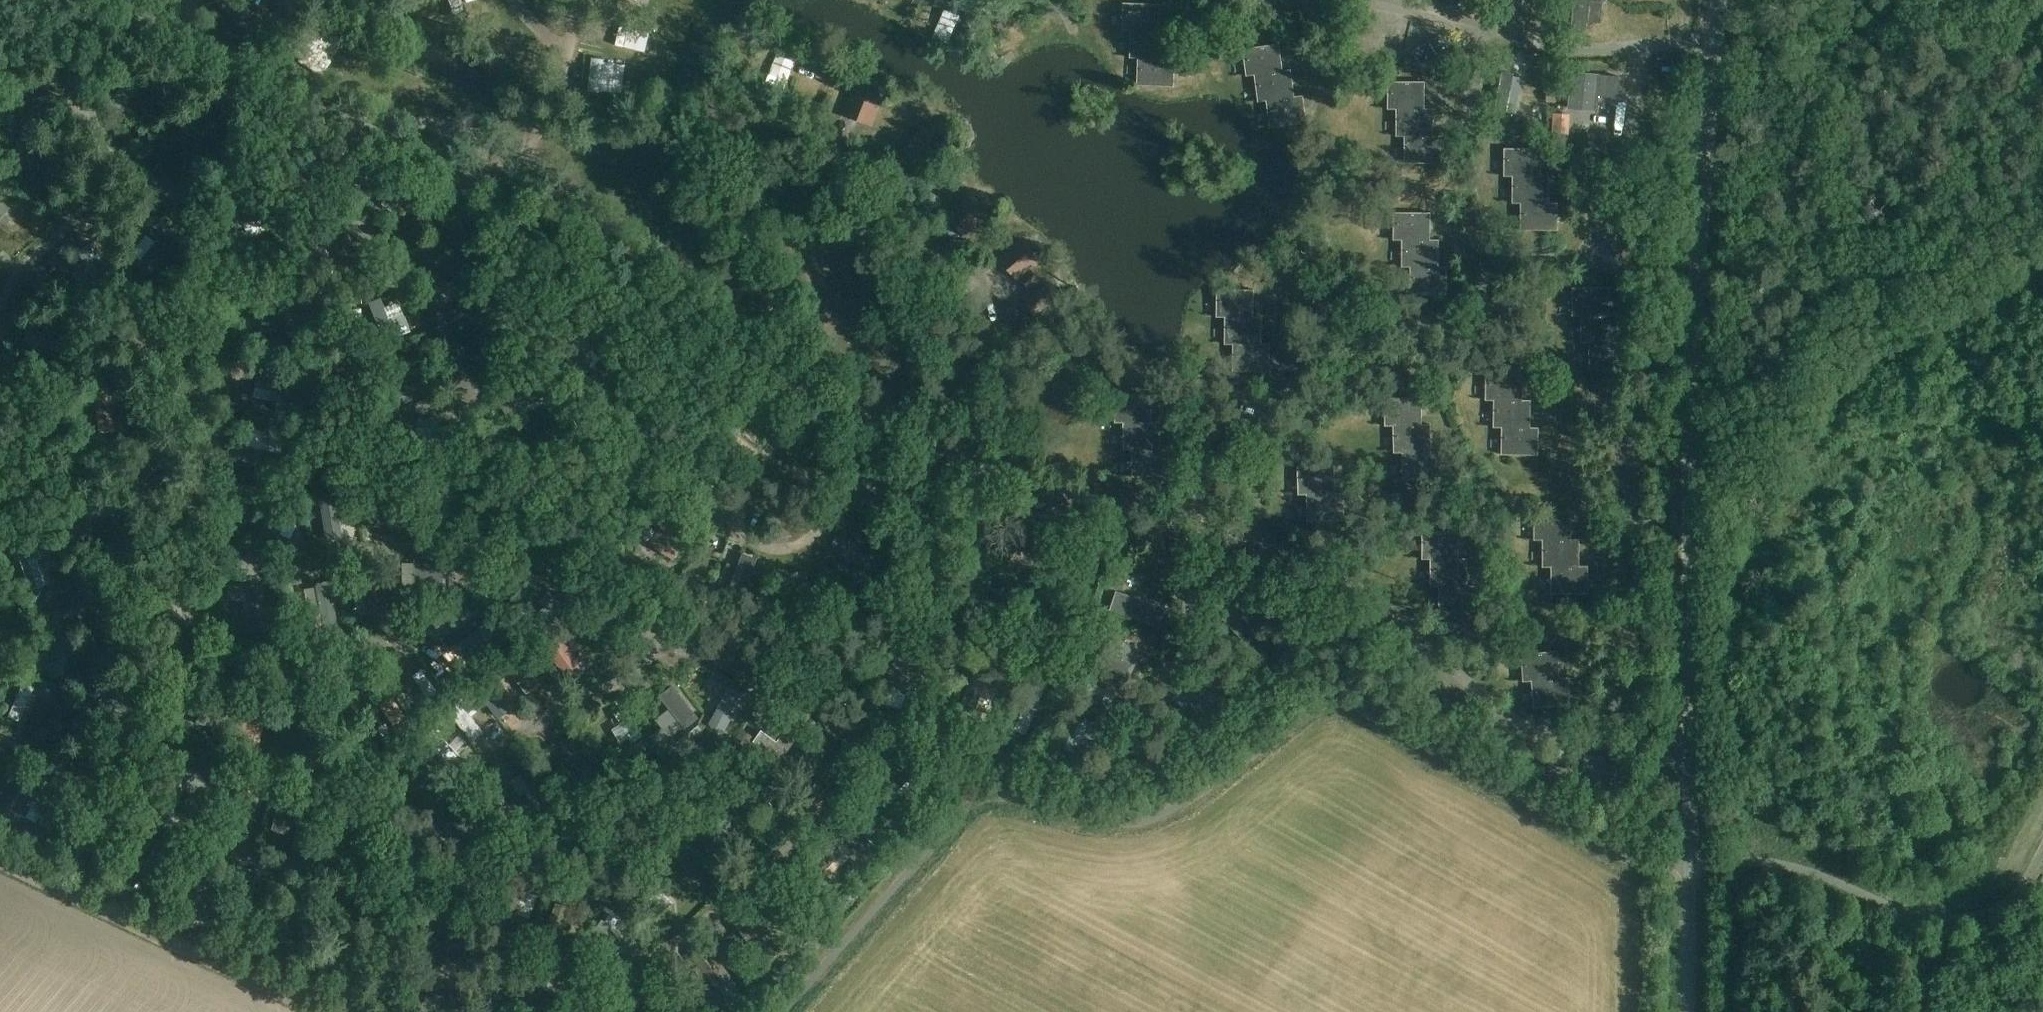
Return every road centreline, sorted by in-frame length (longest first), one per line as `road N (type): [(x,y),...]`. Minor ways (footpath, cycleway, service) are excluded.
road 1 (unclassified): [(1687,1011),(1694,320),(1718,0)]
road 2 (unclassified): [(317,1011),(0,864)]
road 3 (track): [(711,327),(694,396),(615,467),(545,503),(491,507)]

